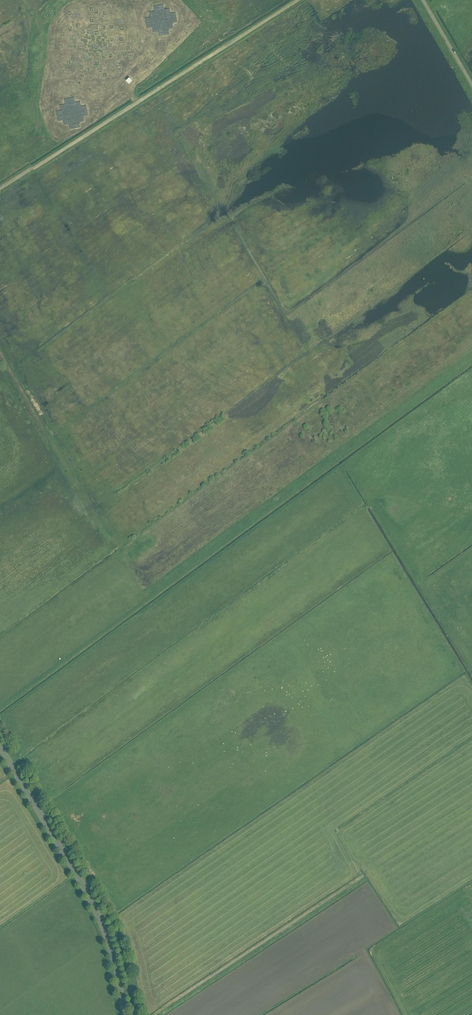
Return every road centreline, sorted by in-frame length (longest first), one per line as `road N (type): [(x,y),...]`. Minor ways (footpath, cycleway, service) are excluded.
road 1 (unclassified): [(0,190),(297,0)]
road 2 (tertiary): [(123,1014),(98,915),(0,747)]
road 3 (track): [(155,1014),(361,878)]

